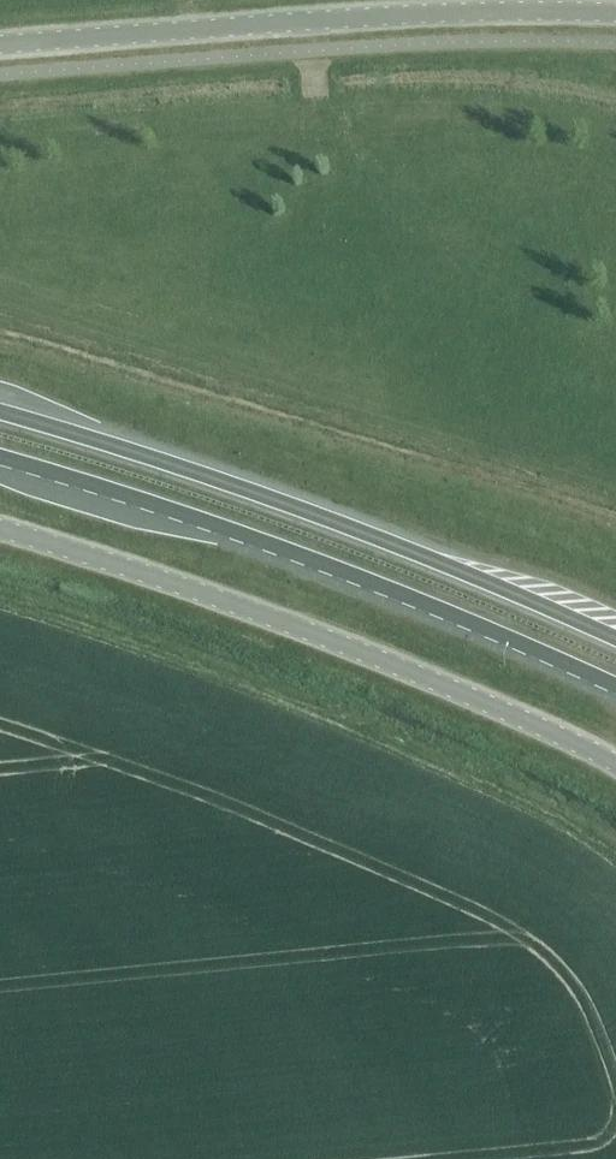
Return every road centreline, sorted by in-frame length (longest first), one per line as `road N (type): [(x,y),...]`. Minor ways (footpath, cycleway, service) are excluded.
road 1 (unclassified): [(0,531),(170,578),(498,706),(615,762)]
road 2 (trunk): [(0,457),(240,533),(615,687)]
road 3 (trunk): [(615,641),(366,534),(0,412)]
road 4 (unclassified): [(0,46),(447,13),(615,13)]

